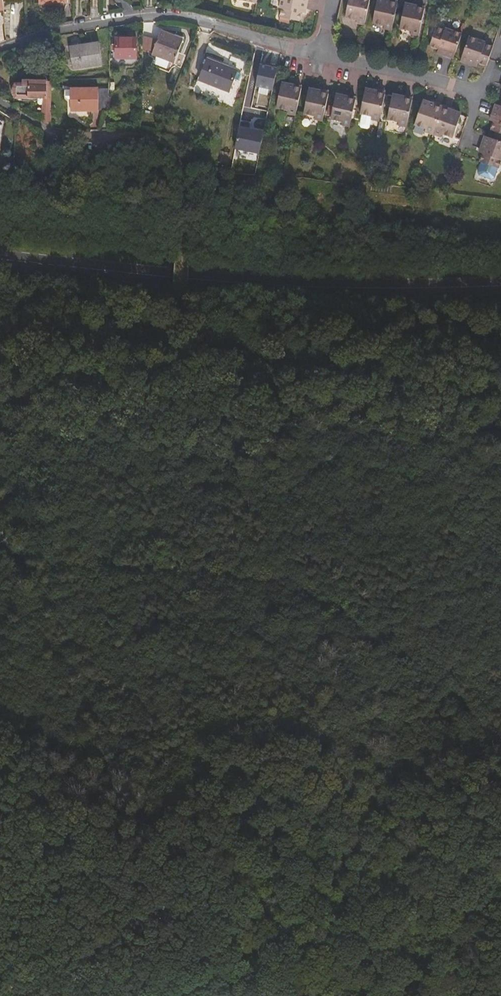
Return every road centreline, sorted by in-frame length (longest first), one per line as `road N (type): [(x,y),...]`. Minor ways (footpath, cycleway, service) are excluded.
road 1 (track): [(26,538),(109,554),(215,556),(303,589),(371,650),(404,718),(444,765),(475,827),(464,881)]
road 2 (secondary): [(500,276),(174,271),(0,255)]
road 3 (track): [(140,341),(178,338),(327,353),(467,388)]
road 4 (residential): [(320,55),(173,15),(50,32),(0,50)]
road 5 (track): [(307,995),(272,963),(245,956),(16,980),(0,989)]
road 6 (track): [(114,138),(181,156),(178,338)]
road 7 (residential): [(320,55),(479,94)]
road 8 (track): [(140,341),(93,361),(59,389),(0,404)]
road 9 (track): [(0,318),(97,328),(140,341)]
road 10 (residential): [(0,105),(56,135),(114,138)]

